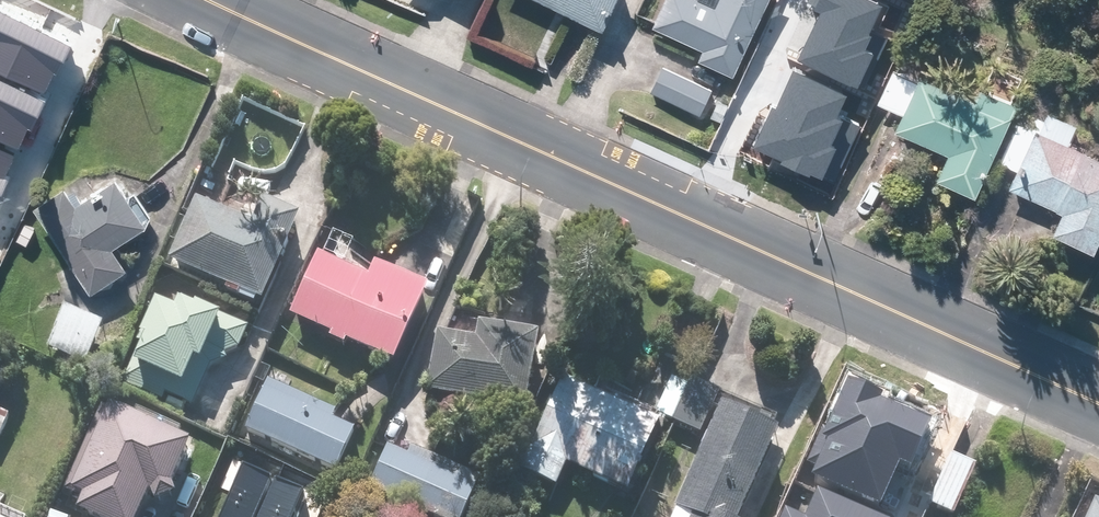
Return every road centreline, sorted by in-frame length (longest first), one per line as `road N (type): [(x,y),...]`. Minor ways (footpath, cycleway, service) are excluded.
road 1 (secondary): [(217,0),(1098,397)]

